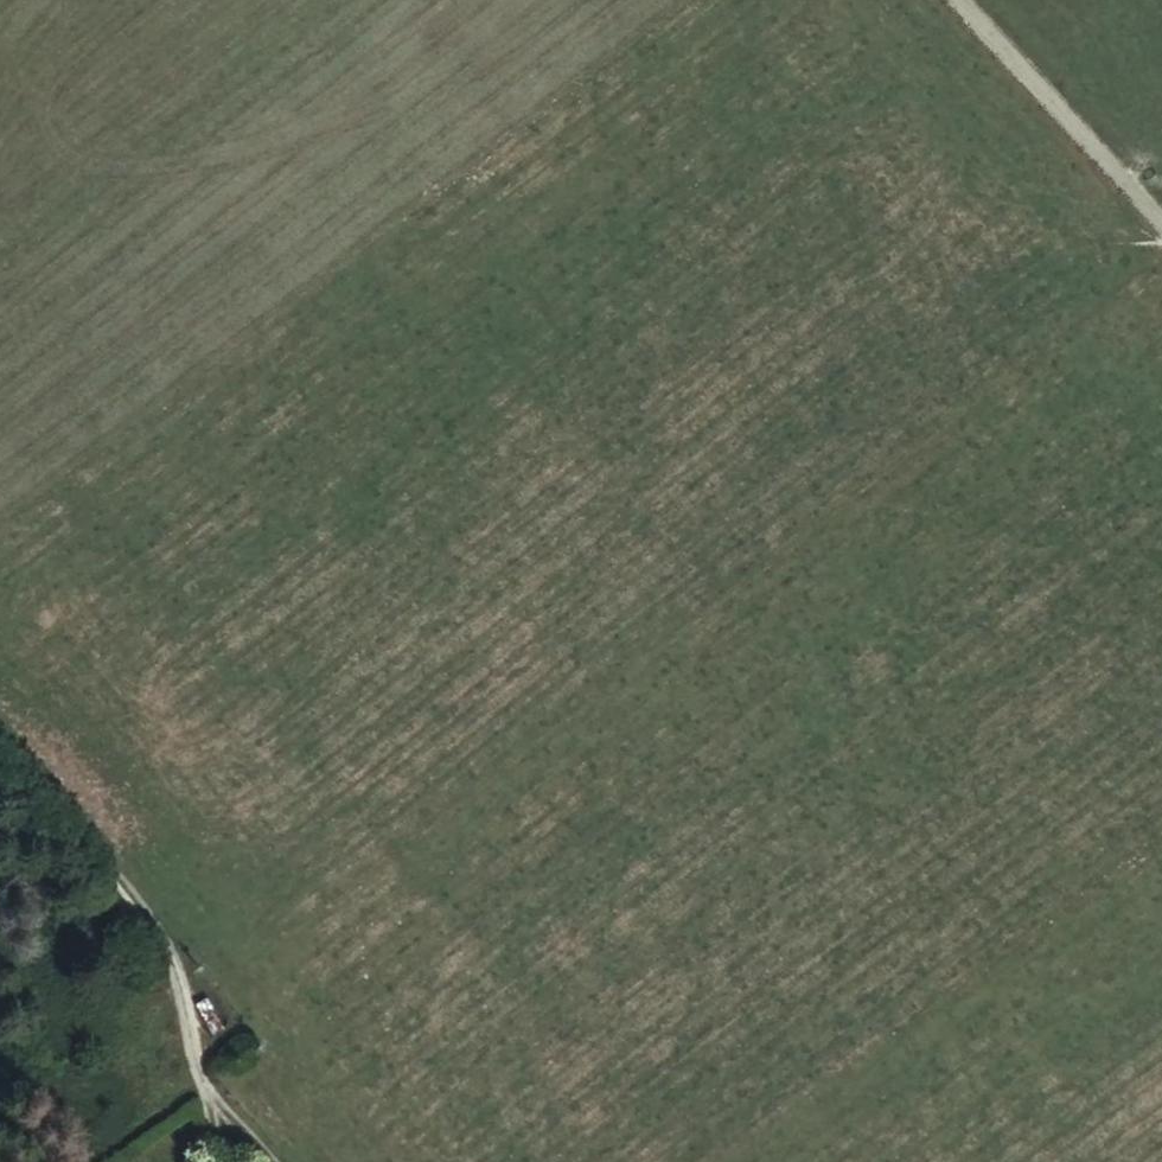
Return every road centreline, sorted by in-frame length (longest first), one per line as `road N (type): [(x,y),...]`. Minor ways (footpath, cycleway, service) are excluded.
road 1 (track): [(0,738),(150,925),(194,1038),(203,1089),(257,1161)]

